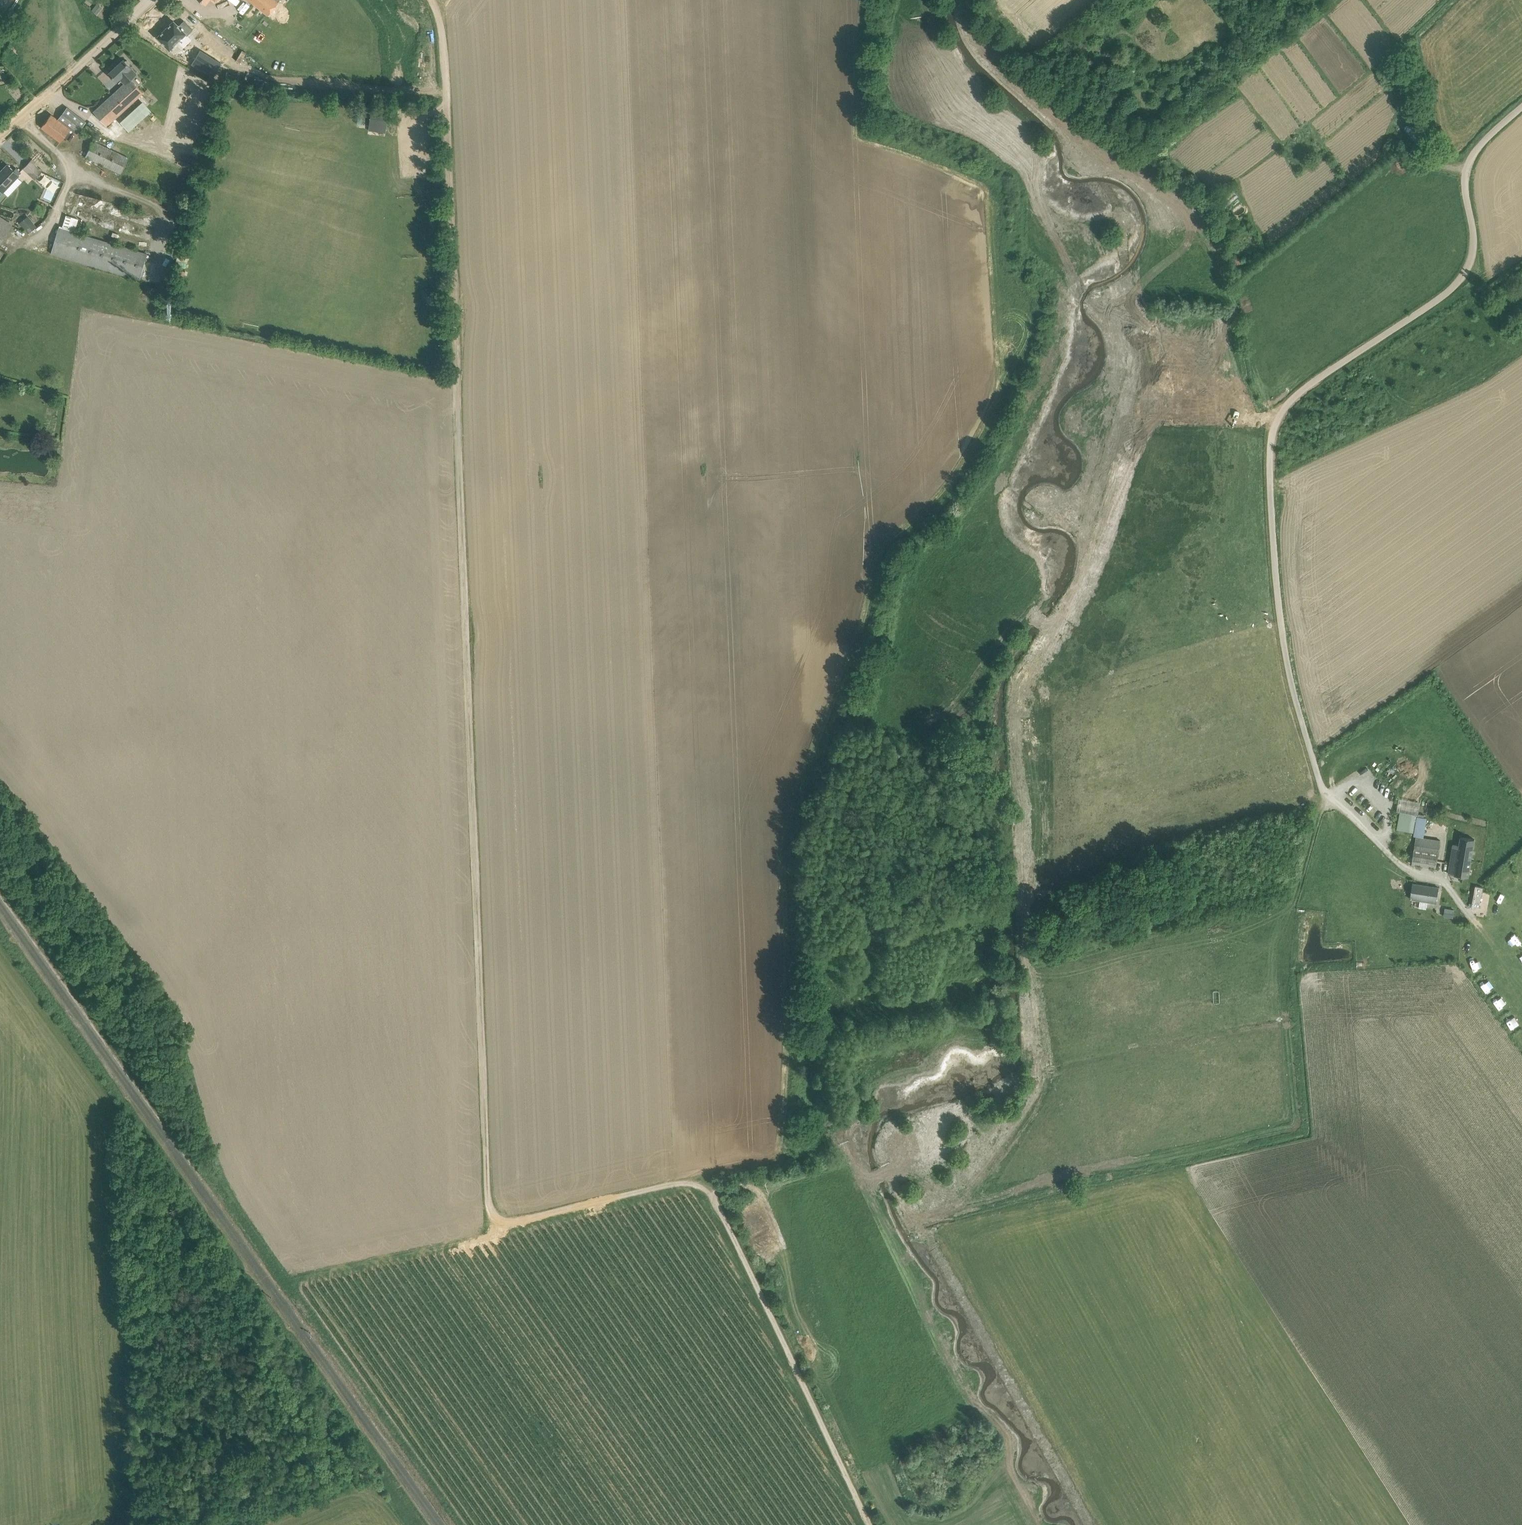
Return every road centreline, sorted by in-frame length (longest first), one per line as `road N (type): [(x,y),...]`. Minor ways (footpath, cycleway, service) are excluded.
road 1 (track): [(490,1227),(455,318),(440,35),(429,0)]
road 2 (unclassified): [(1328,799),(1282,631),(1270,498),(1276,424),(1311,384),(1462,278),(1474,239),(1464,183),(1470,162),(1521,108)]
road 3 (track): [(490,1227),(706,1177),(872,1524)]
road 4 (tertiary): [(151,0),(0,135)]

